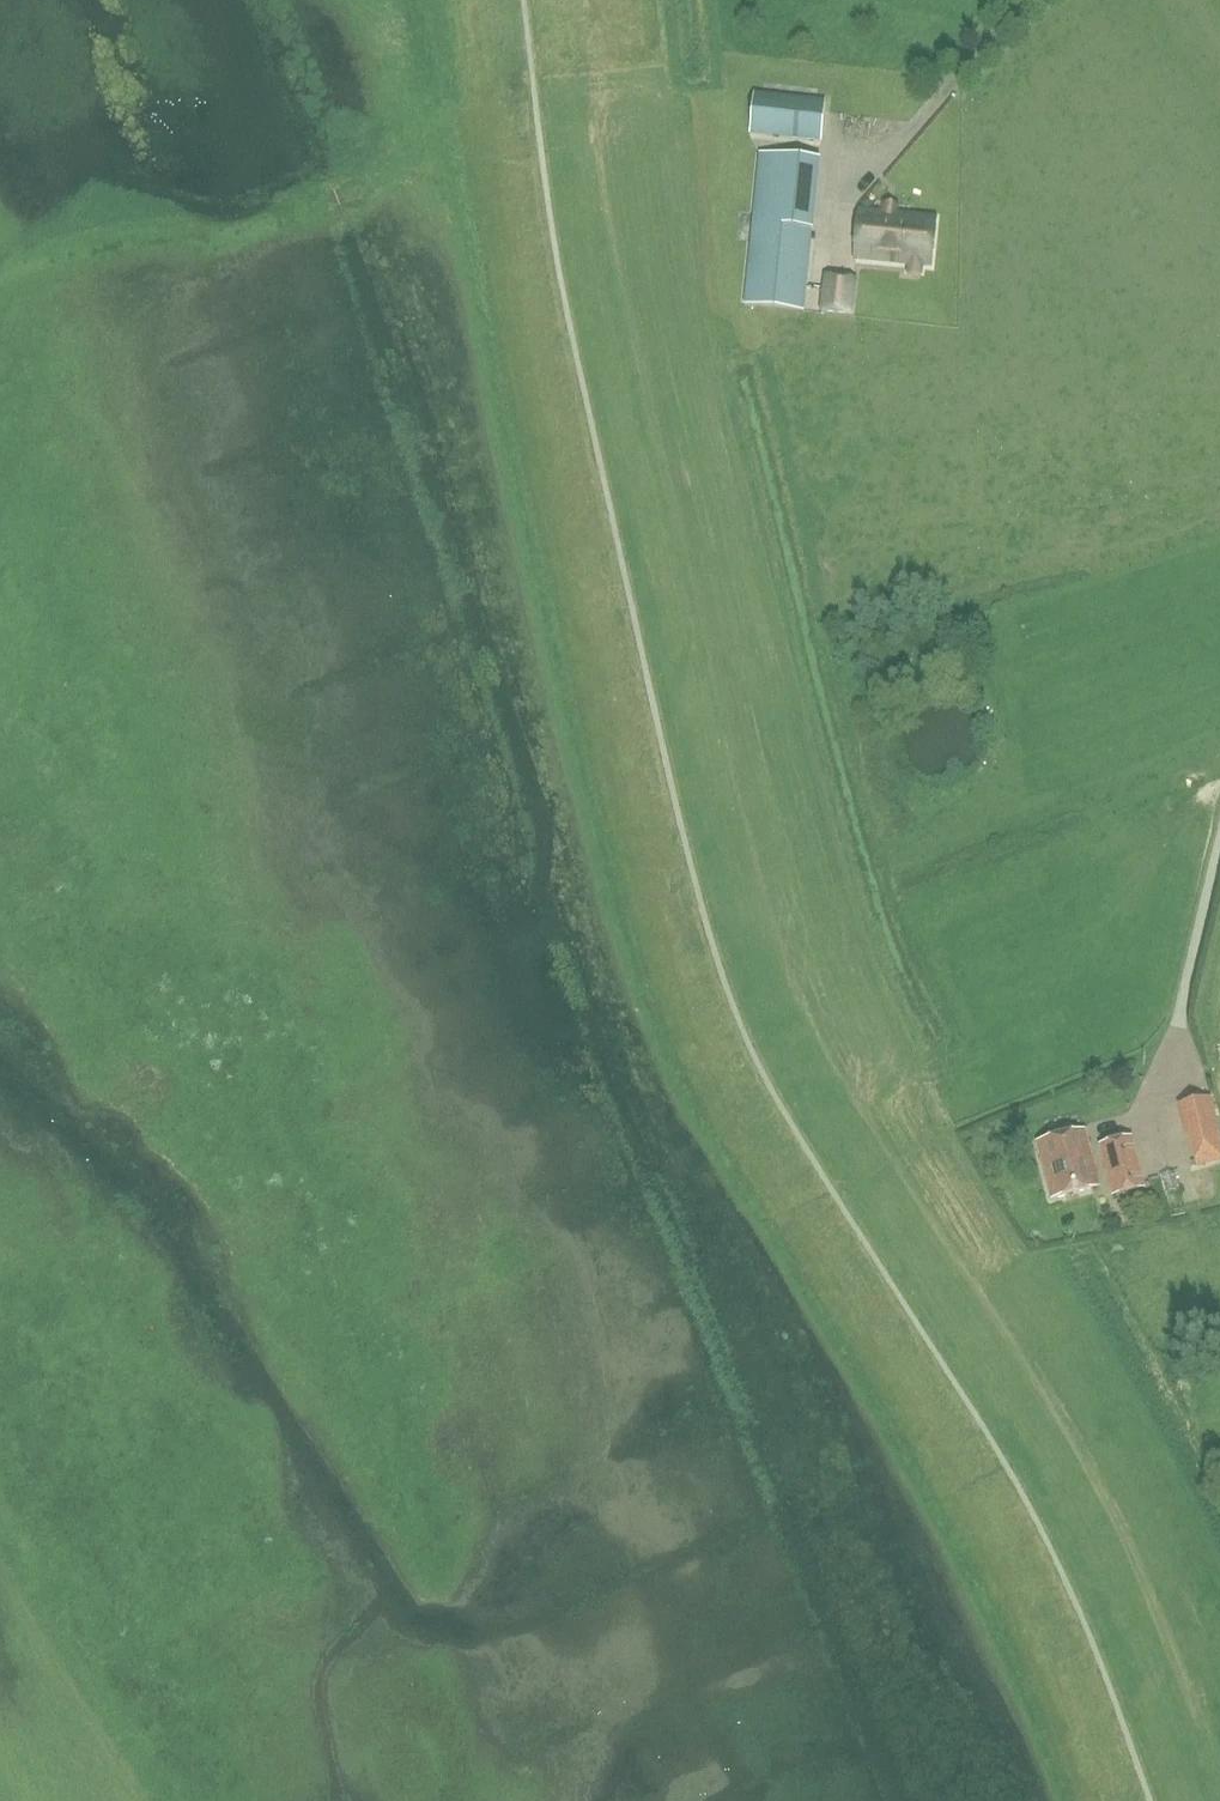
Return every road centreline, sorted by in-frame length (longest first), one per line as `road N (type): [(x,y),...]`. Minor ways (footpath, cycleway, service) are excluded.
road 1 (residential): [(1030,0),(930,100)]

